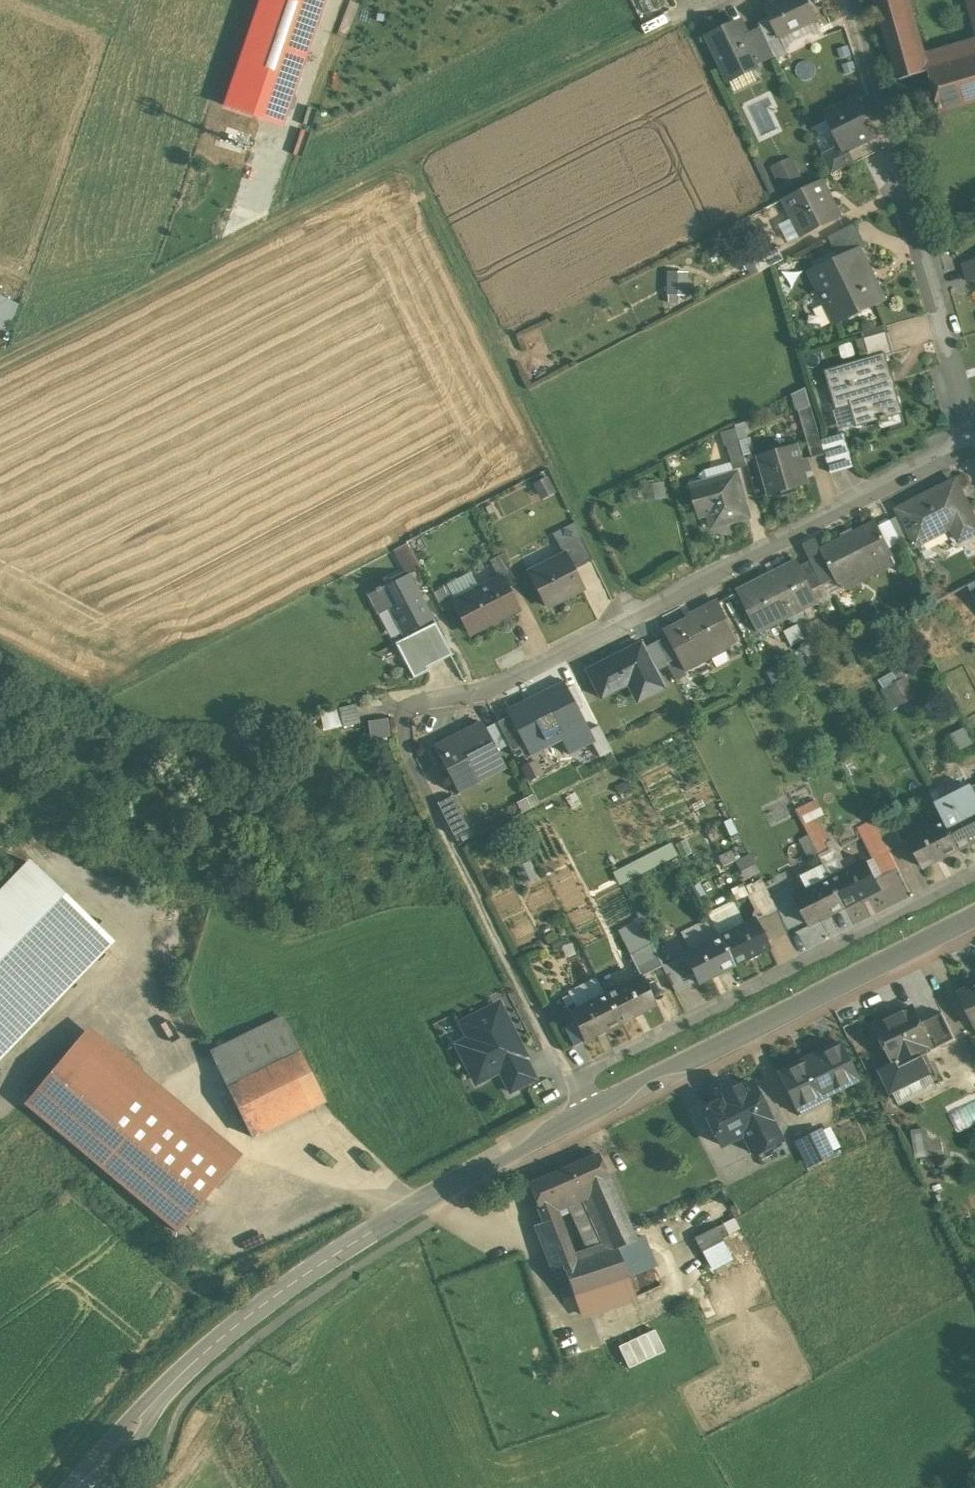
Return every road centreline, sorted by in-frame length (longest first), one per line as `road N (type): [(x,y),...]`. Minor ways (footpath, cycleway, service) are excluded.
road 1 (residential): [(974,443),(493,691),(401,718),(407,754),(591,1110)]
road 2 (track): [(0,364),(408,156),(633,619)]
road 3 (tertiary): [(76,1487),(202,1353),(279,1292),(386,1223),(591,1110)]
road 4 (residential): [(974,443),(848,0)]
road 5 (tertiary): [(591,1110),(974,918)]
road 6 (track): [(408,156),(680,15)]
road 7 (track): [(333,0),(264,196)]

